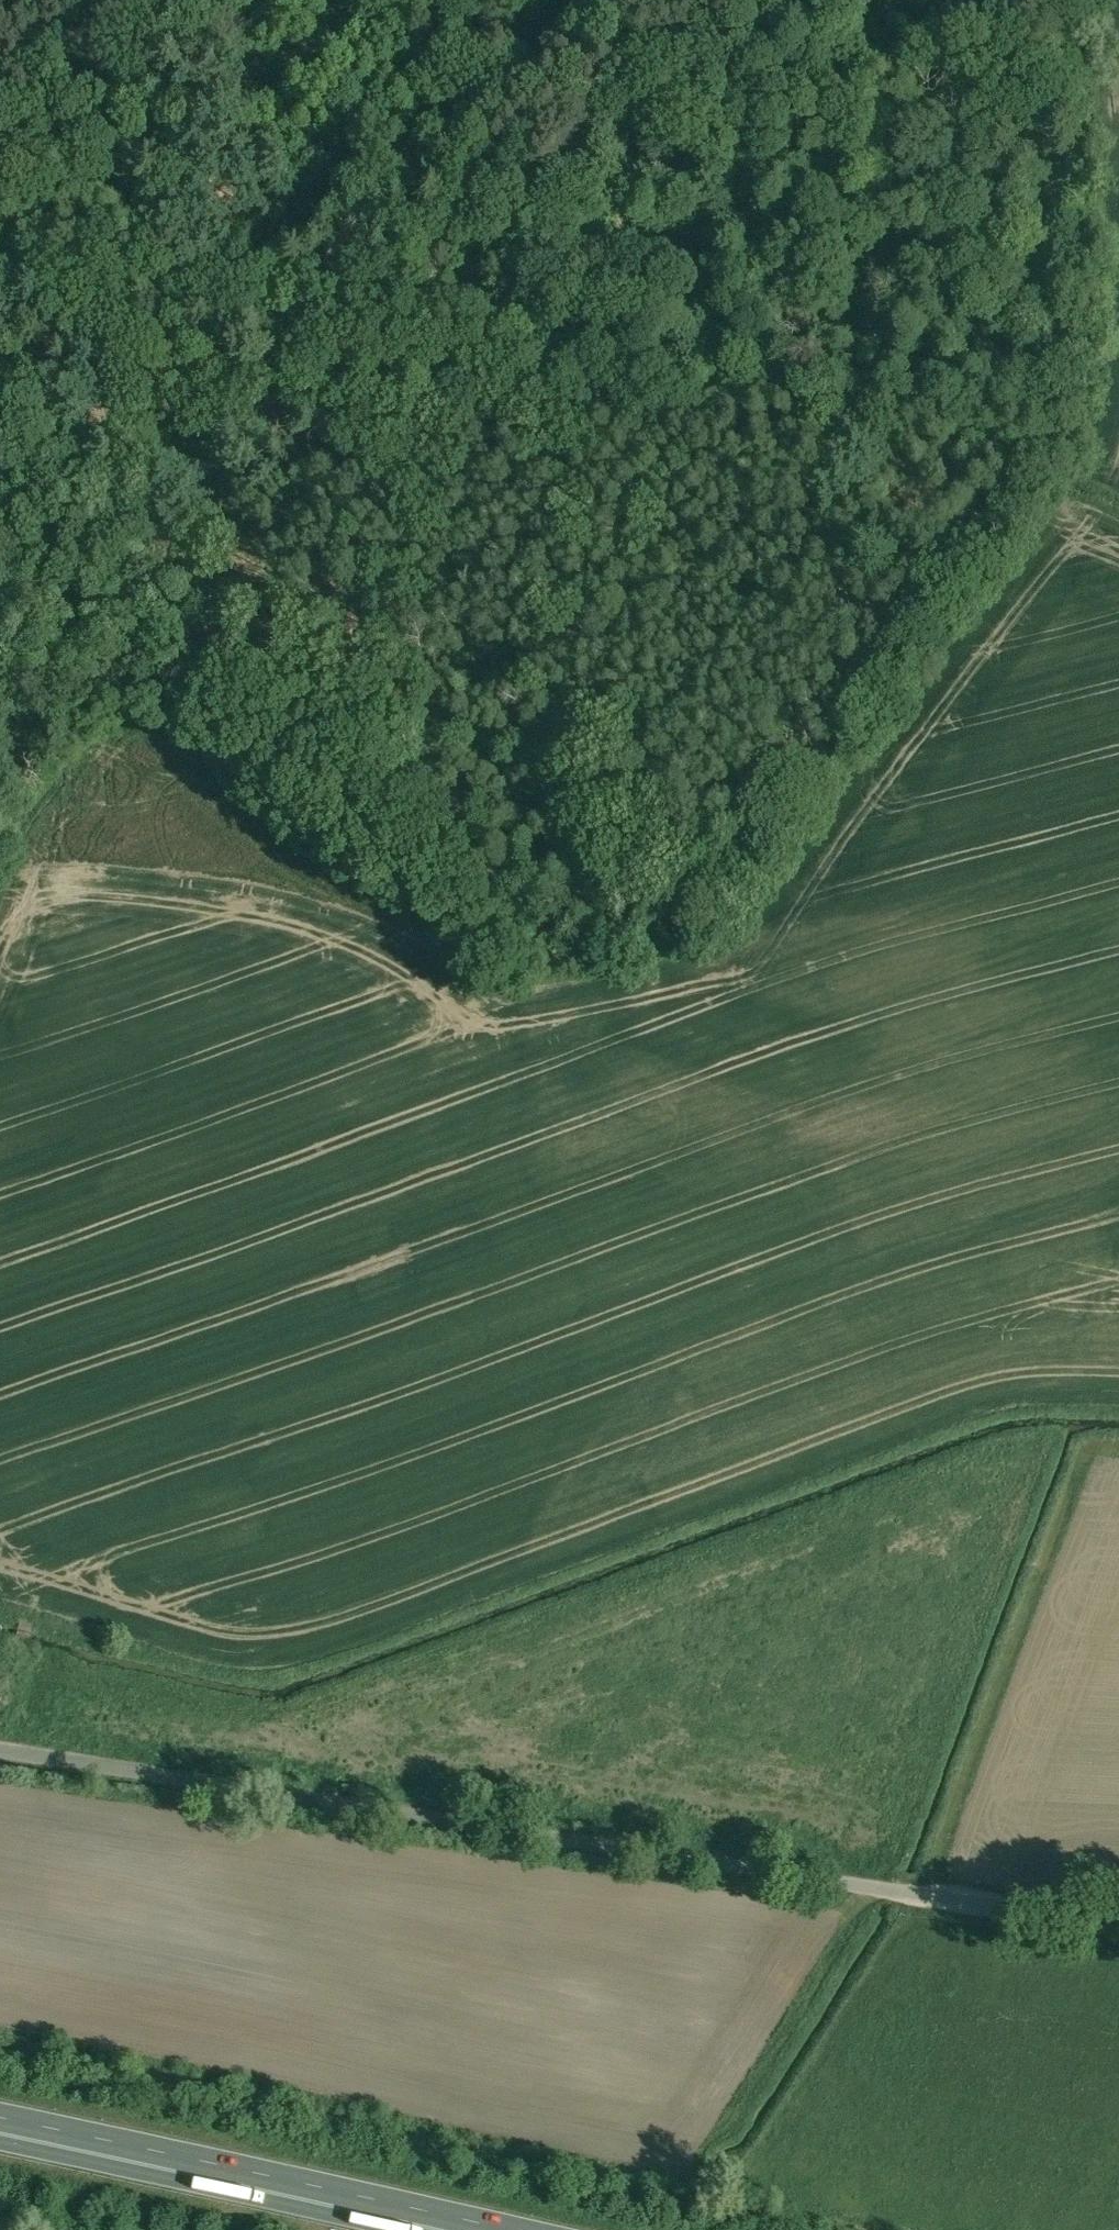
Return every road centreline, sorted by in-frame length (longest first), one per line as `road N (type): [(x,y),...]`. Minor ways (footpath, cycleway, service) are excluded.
road 1 (unclassified): [(0,1747),(996,1905),(1118,1916)]
road 2 (trunk): [(488,2229),(0,2120)]

